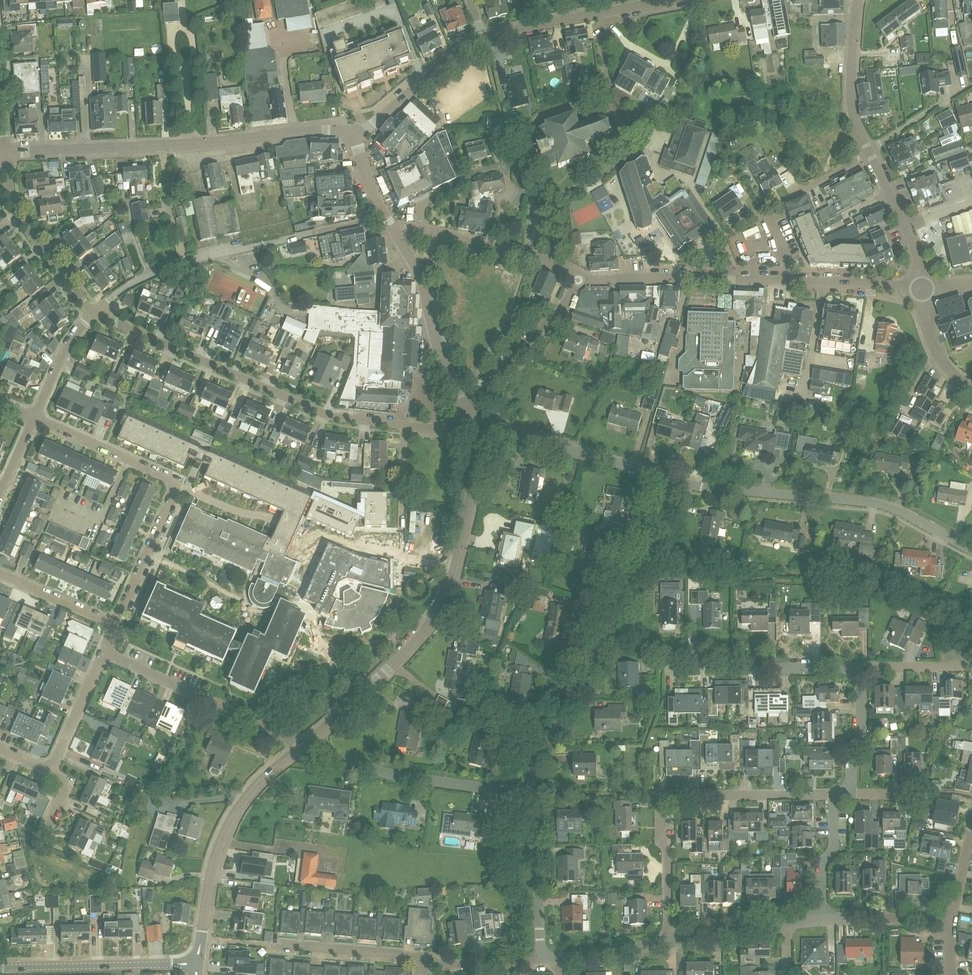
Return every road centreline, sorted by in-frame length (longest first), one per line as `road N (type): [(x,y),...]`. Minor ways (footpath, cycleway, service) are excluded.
road 1 (tertiary): [(3,152),(354,131)]
road 2 (residential): [(923,286),(578,280)]
road 3 (residential): [(94,312),(287,400),(403,425)]
road 4 (residential): [(669,943),(659,794),(835,795)]
road 5 (residential): [(94,312),(164,270),(385,214)]
road 6 (residential): [(971,550),(862,500),(677,482)]
road 7 (tertiary): [(191,968),(227,827),(271,770),(305,745)]
road 8 (residential): [(613,627),(671,659),(754,657),(767,667),(854,673)]
road 9 (tertiary): [(305,745),(402,658),(455,568)]
road 10 (residential): [(525,788),(385,772),(305,745)]
road 11 (residential): [(305,745),(100,653)]
road 12 (residential): [(677,482),(502,426),(478,428)]
road 13 (tertiary): [(0,968),(191,968)]
road 14 (residential): [(3,152),(12,212),(94,312)]
road 15 (residential): [(525,788),(613,627)]
road 16 (tertiary): [(465,404),(400,240)]
road 17 (residential): [(541,958),(535,815),(525,788)]
road 18 (residential): [(465,404),(564,305),(578,280)]
road 19 (tertiary): [(354,131),(484,39)]
road 20 (residential): [(613,627),(653,555),(677,482)]
road 21 (residential): [(556,195),(595,180),(632,151),(601,90)]
road 22 (residential): [(419,958),(264,945)]
road 23 (residential): [(175,482),(34,417)]
road 24 (residential): [(112,623),(175,482)]
road 25 (residential): [(867,149),(852,117),(859,0)]
road 26 (tertiary): [(455,568),(478,428)]
road 27 (residential): [(421,231),(421,211),(431,197),(478,172),(527,161)]
road 28 (residential): [(400,559),(403,425)]
road 29 (residential): [(820,919),(952,919)]
road 30 (residential): [(820,919),(818,866),(833,846),(835,795)]
road 31 (residential): [(46,770),(100,653)]
road 32 (residential): [(850,794),(851,751),(860,739),(854,673)]
road 33 (residential): [(112,623),(0,570)]
road 34 (tertiary): [(484,39),(605,13)]
road 35 (residential): [(541,958),(446,964),(419,958)]
road 36 (residential): [(34,417),(65,349),(94,312)]

